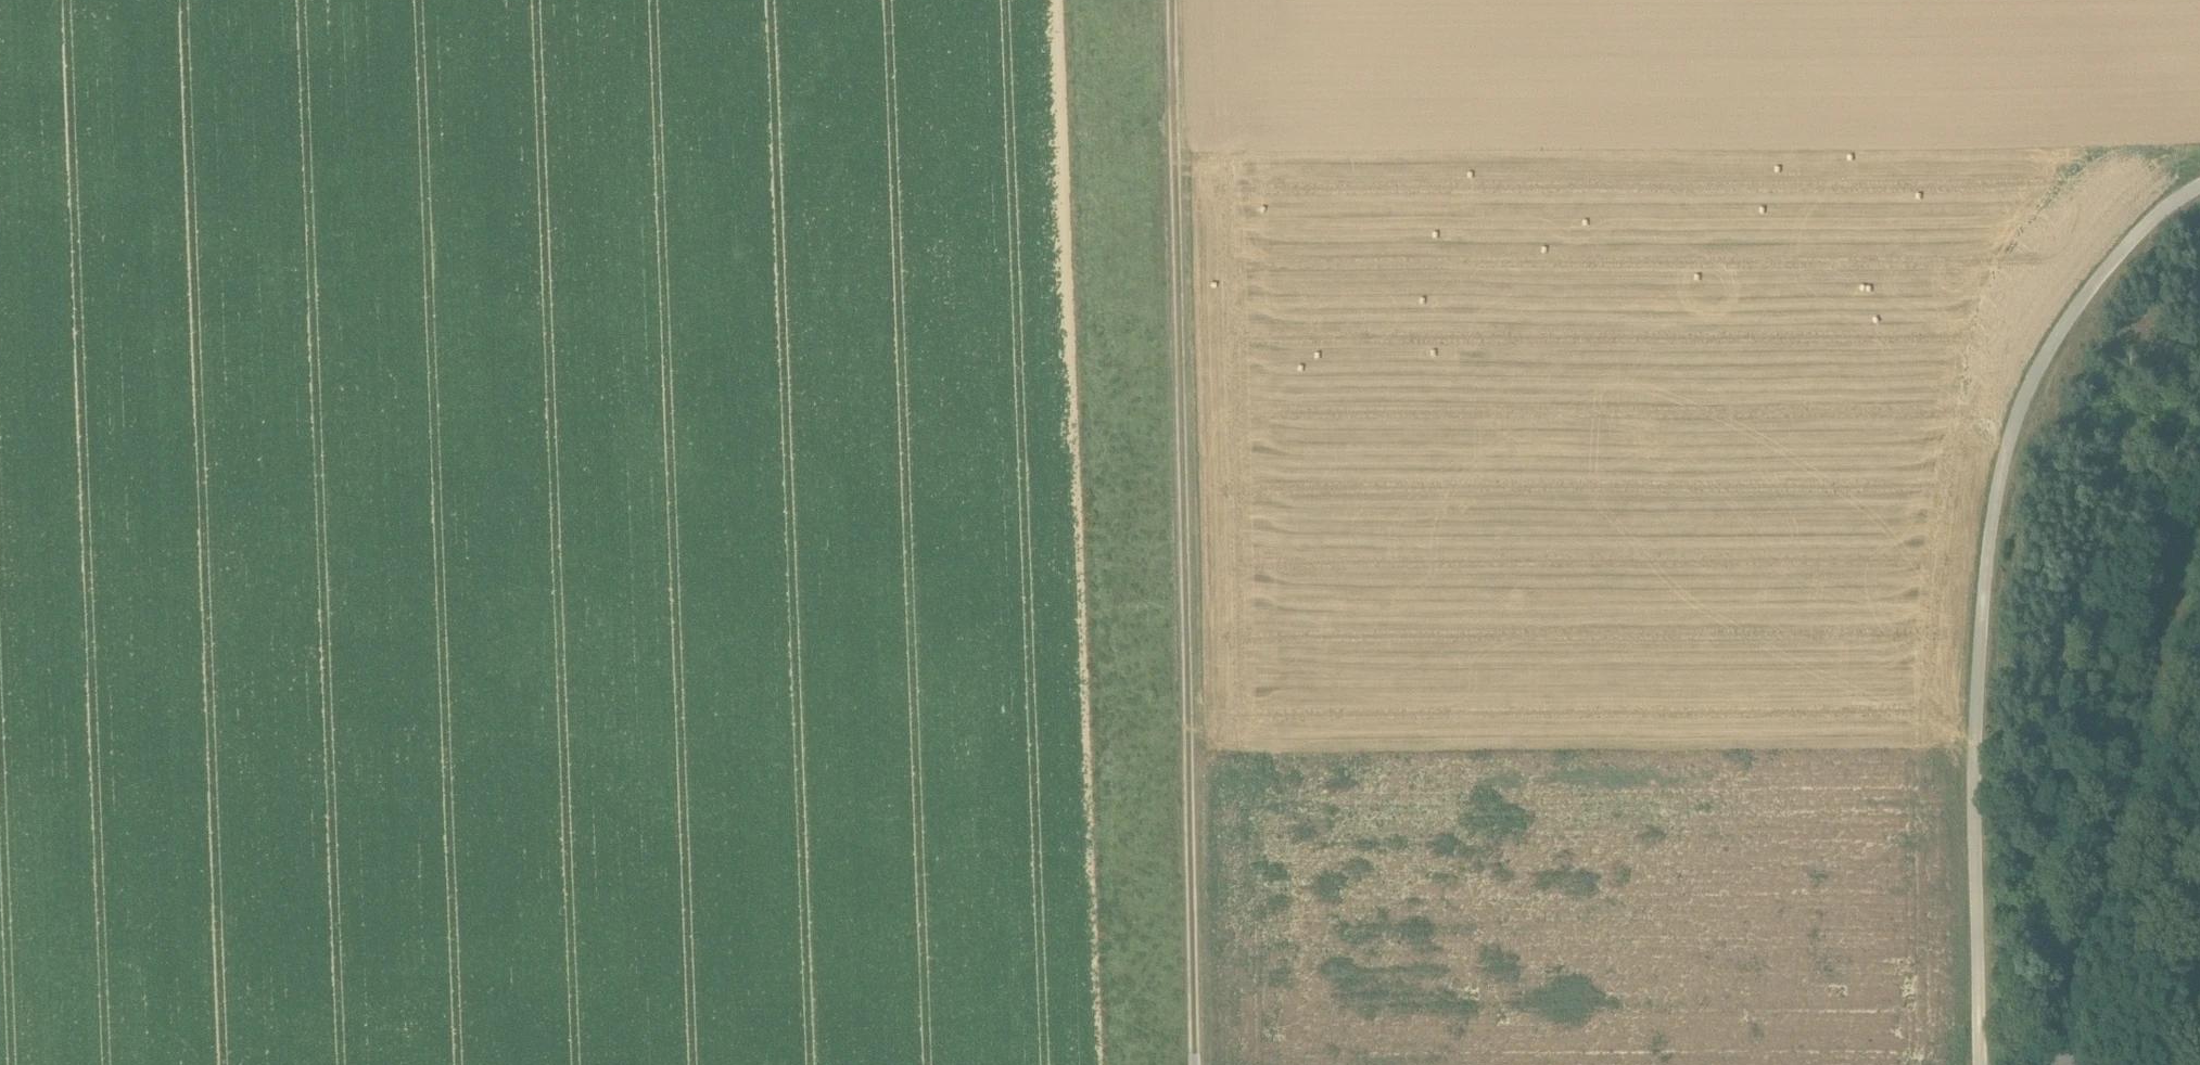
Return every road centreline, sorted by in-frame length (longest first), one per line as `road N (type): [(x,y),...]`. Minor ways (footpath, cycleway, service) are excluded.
road 1 (track): [(1194,1064),(1177,0)]
road 2 (track): [(1980,1064),(1982,657),(2008,458),(2066,331),(2169,210),(2199,196)]
road 3 (track): [(2069,1064),(2106,866),(2199,529)]

